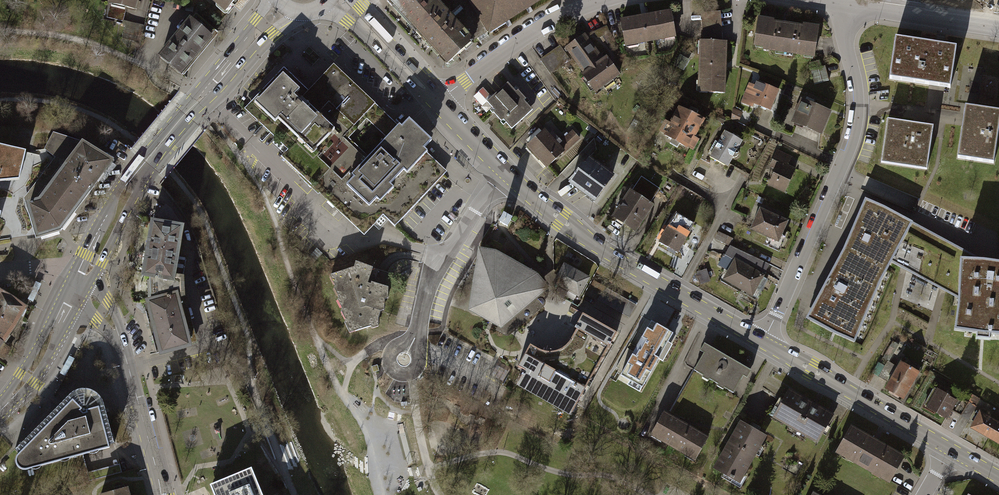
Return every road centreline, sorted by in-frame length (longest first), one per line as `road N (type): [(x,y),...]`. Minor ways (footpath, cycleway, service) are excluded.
road 1 (track): [(0,101),(54,102),(96,117),(136,141),(190,196),(248,334),(253,388),(294,494)]
road 2 (residential): [(836,7),(855,86),(852,138),(763,343)]
road 3 (secondary): [(763,343),(592,243),(506,172)]
road 4 (tertiary): [(80,284),(122,347),(163,494)]
road 5 (secondary): [(952,450),(763,343)]
road 6 (residential): [(419,329),(442,256),(506,172)]
road 7 (residential): [(593,5),(504,52),(441,103)]
road 8 (residential): [(998,30),(836,7)]
road 9 (primary): [(139,171),(241,51)]
road 10 (secondary): [(318,10),(347,22),(441,103)]
road 11 (primary): [(0,409),(80,284)]
road 12 (secondary): [(441,103),(432,81),(356,0)]
road 13 (primary): [(80,284),(101,263),(136,195),(139,171)]
road 14 (primary): [(139,171),(110,206),(80,284)]

